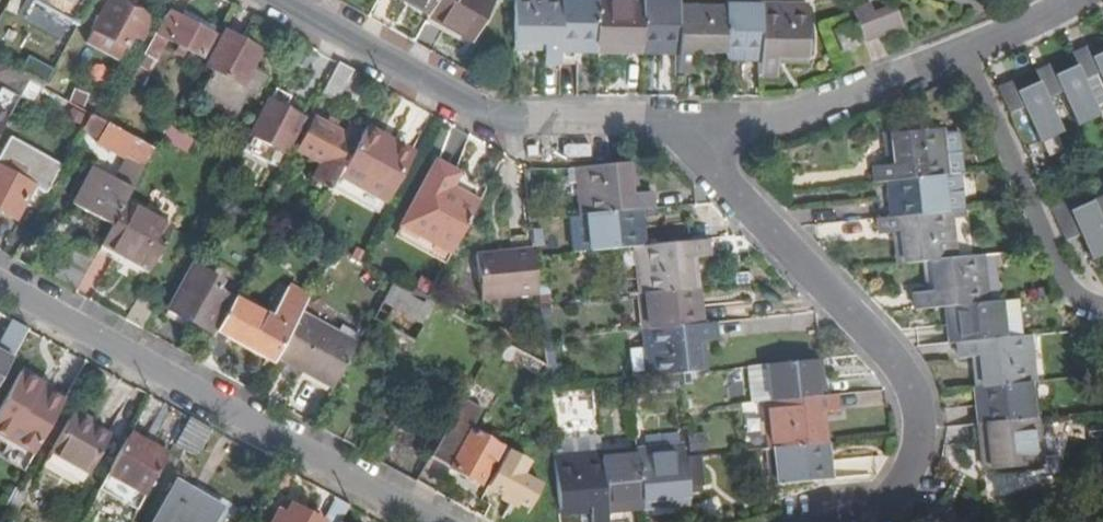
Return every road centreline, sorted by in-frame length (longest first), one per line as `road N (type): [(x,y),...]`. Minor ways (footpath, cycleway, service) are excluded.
road 1 (residential): [(853,521),(873,516),(915,466),(926,413),(837,292),(715,169),(635,123)]
road 2 (residential): [(414,517),(0,291)]
road 3 (residential): [(635,123),(497,119),(281,0)]
road 4 (residential): [(960,49),(821,110),(635,123)]
road 5 (residential): [(960,49),(1065,288),(1102,304)]

